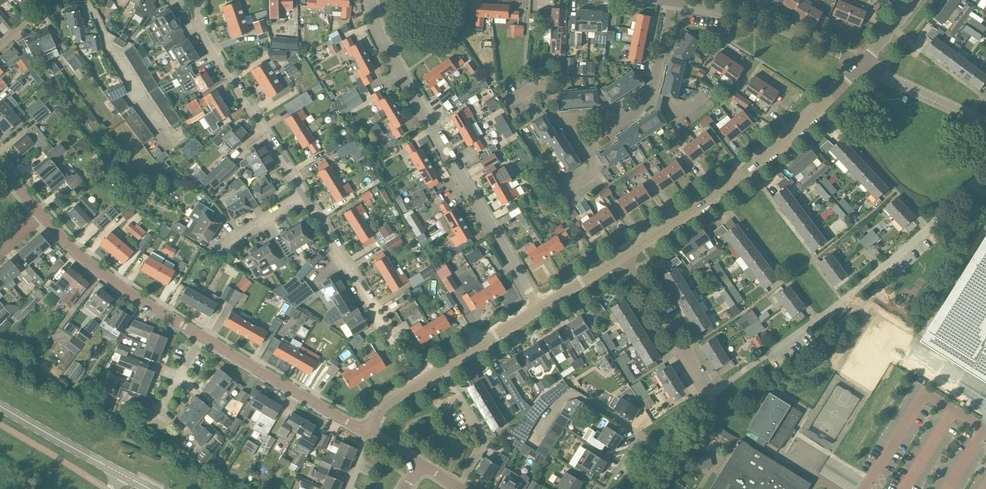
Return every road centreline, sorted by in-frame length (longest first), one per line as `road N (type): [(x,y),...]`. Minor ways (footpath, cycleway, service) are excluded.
road 1 (residential): [(540,310),(402,75),(372,0)]
road 2 (tertiary): [(625,256),(748,169),(862,65)]
road 3 (residential): [(303,196),(200,26),(198,0)]
road 4 (residential): [(419,383),(303,196)]
road 5 (residential): [(202,337),(84,259),(41,214)]
road 6 (residential): [(367,433),(202,337)]
road 7 (tertiary): [(150,488),(0,406)]
road 8 (residential): [(712,395),(625,256)]
road 9 (residential): [(459,488),(486,440),(444,367)]
road 10 (residential): [(985,122),(862,65)]

